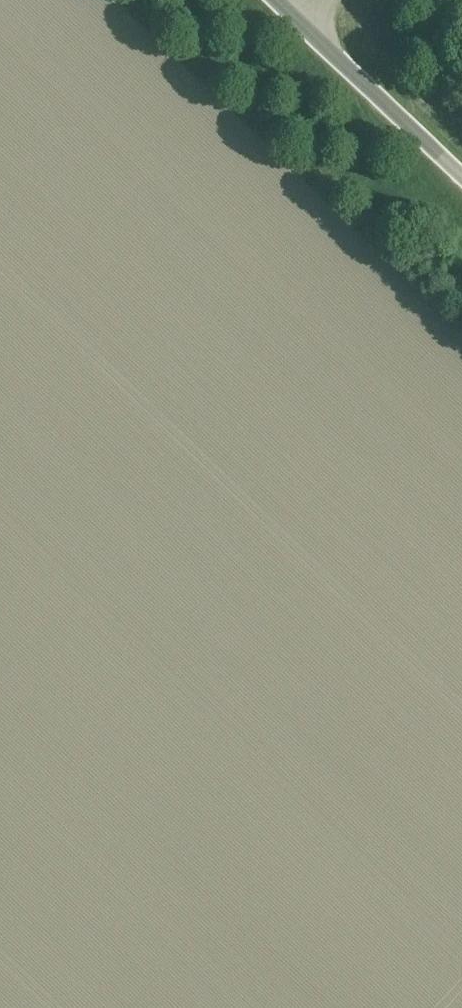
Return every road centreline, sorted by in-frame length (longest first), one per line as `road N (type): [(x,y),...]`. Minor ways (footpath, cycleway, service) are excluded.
road 1 (tertiary): [(461,178),(274,0)]

